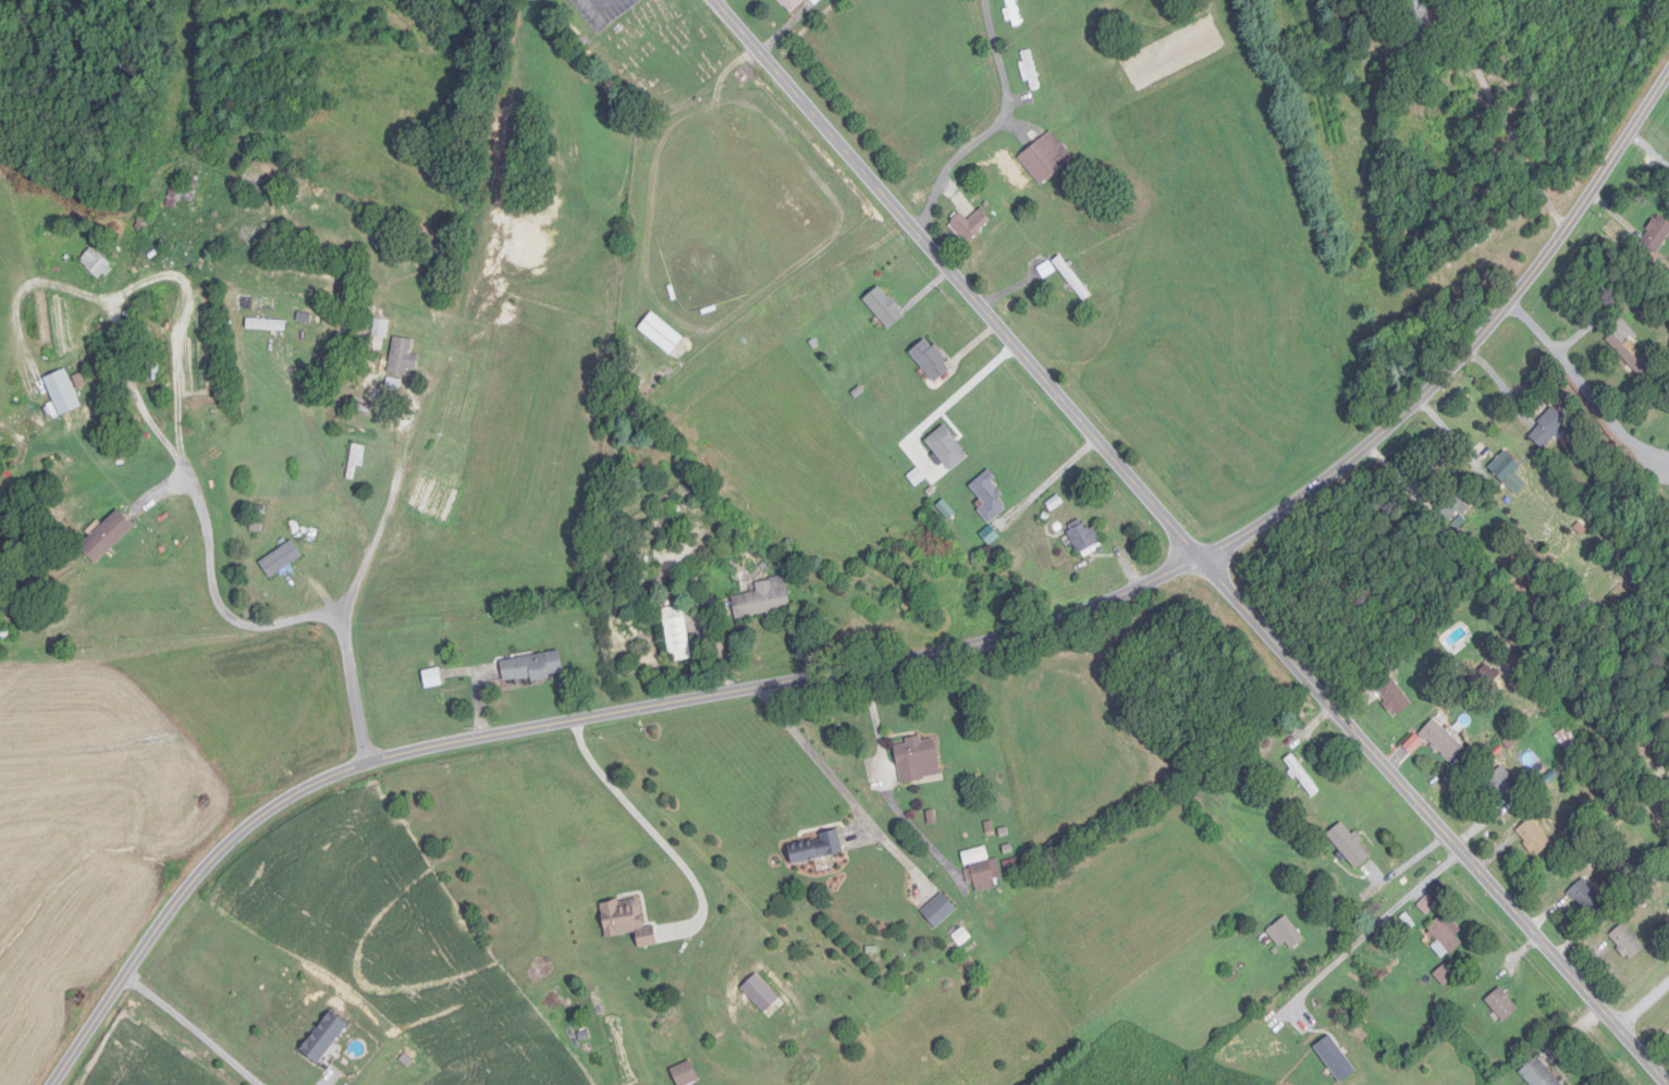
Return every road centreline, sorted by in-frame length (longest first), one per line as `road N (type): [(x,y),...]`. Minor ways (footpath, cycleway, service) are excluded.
road 1 (residential): [(55,1084),(188,889),(242,837),(306,793),(389,763),(1021,639),(1132,599),(1249,538),(1391,435),(1474,354),(1566,238),(1668,82)]
road 2 (tertiary): [(1668,1084),(715,0)]
road 3 (residential): [(389,763),(341,626),(316,621),(259,634),(225,624),(212,592),(182,208)]

